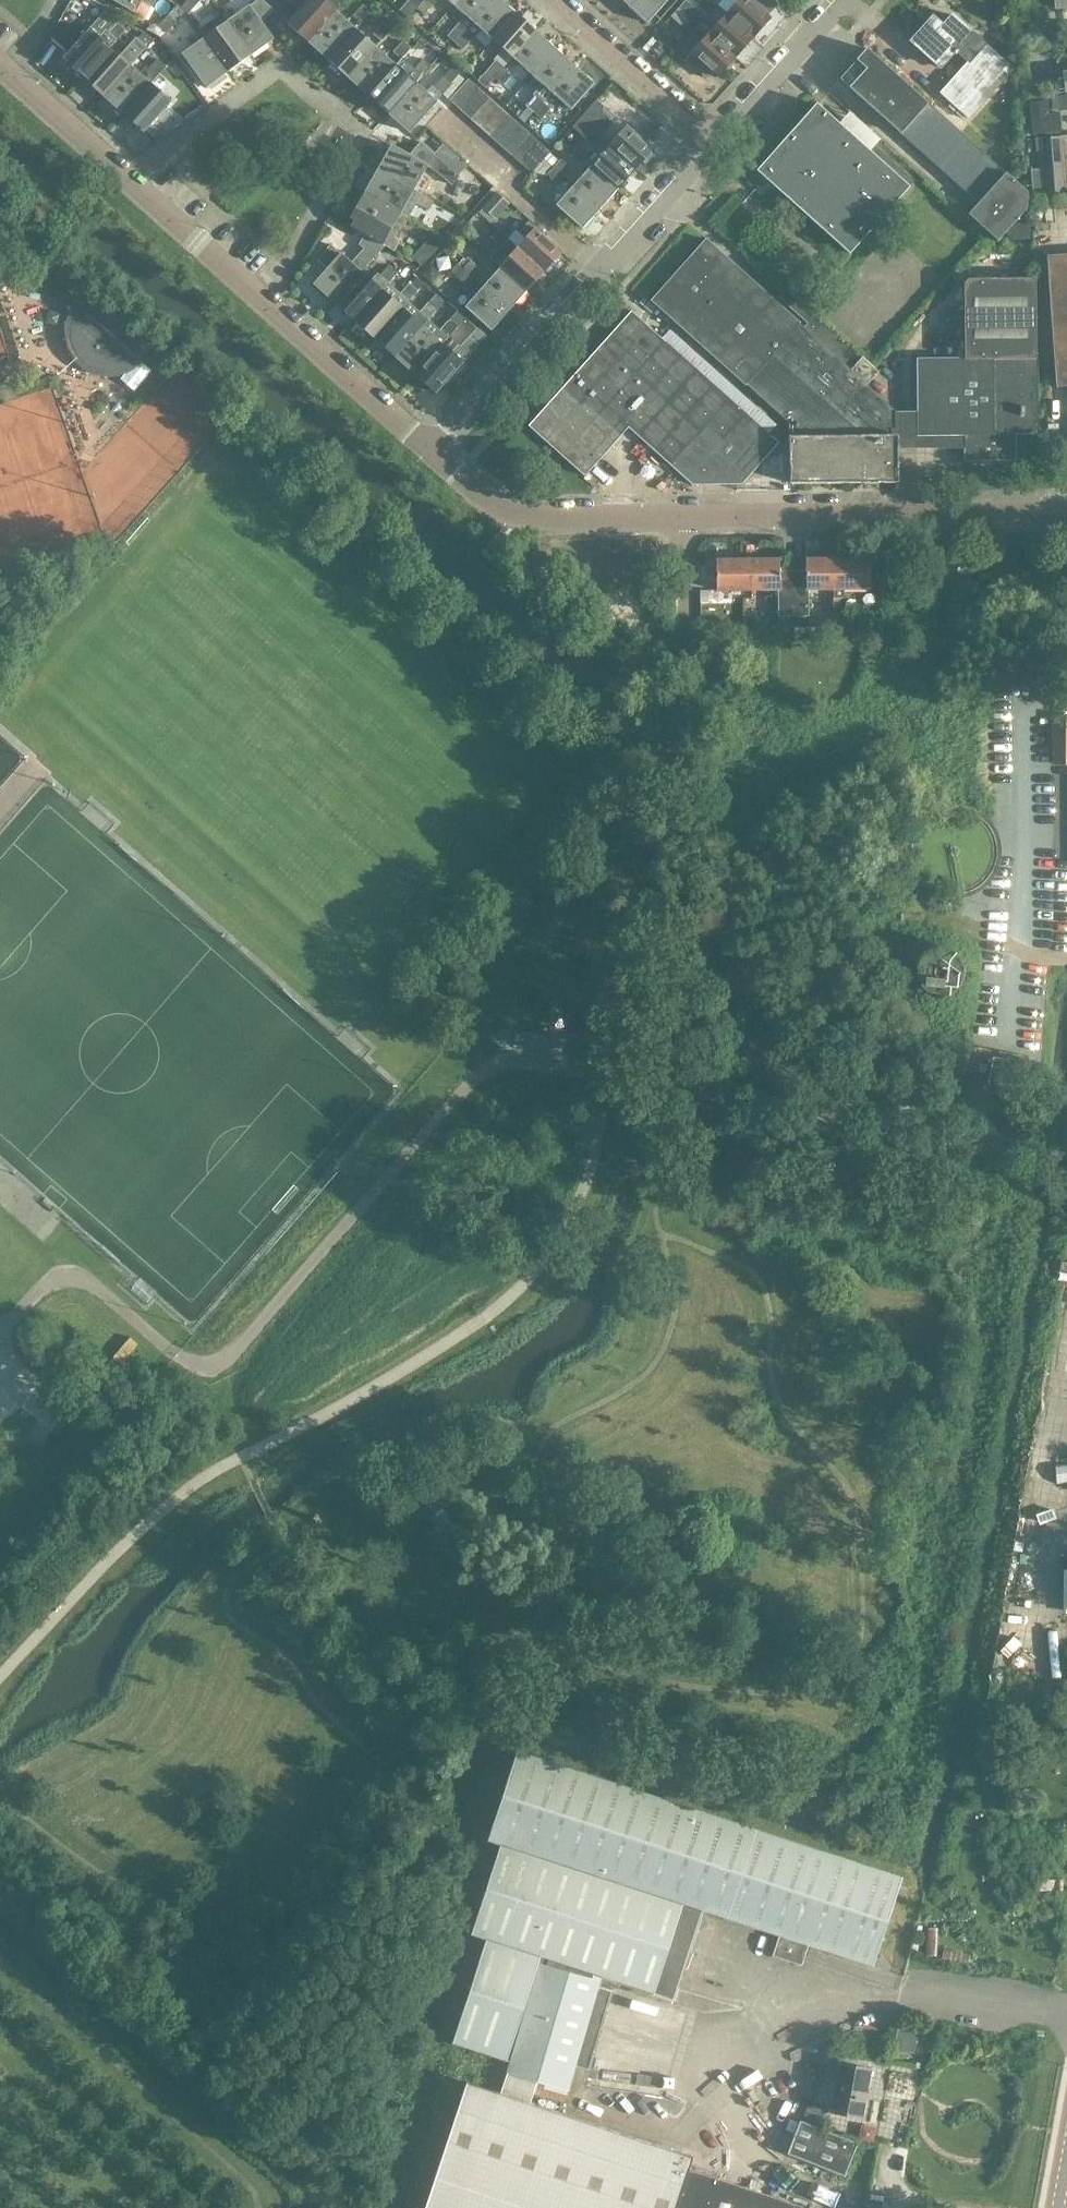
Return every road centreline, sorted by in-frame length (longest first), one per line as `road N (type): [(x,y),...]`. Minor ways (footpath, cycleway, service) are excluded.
road 1 (unclassified): [(1066,1155),(508,1064),(479,1073),(229,1361),(192,1367),(176,1360),(74,1273),(47,1277),(0,1329)]
road 2 (residential): [(1066,514),(556,516),(485,497),(432,457)]
road 3 (residential): [(432,457),(0,70)]
road 4 (residential): [(432,457),(708,141)]
road 5 (residential): [(708,141),(553,0)]
road 6 (residential): [(708,141),(833,0)]

